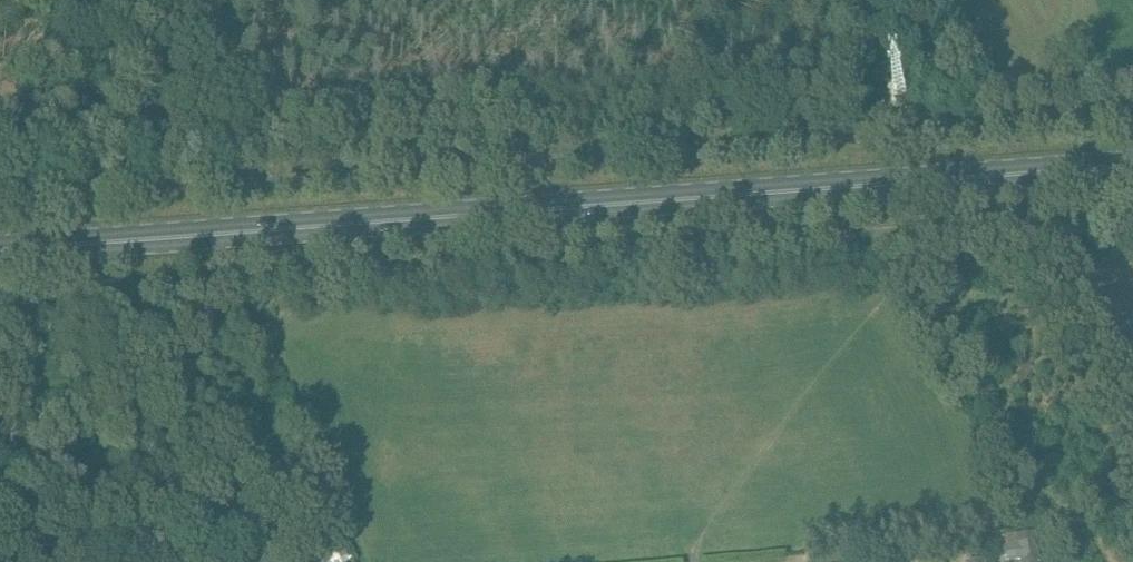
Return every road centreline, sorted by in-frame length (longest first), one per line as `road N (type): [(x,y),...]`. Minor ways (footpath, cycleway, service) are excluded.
road 1 (primary): [(0,250),(1132,166)]

